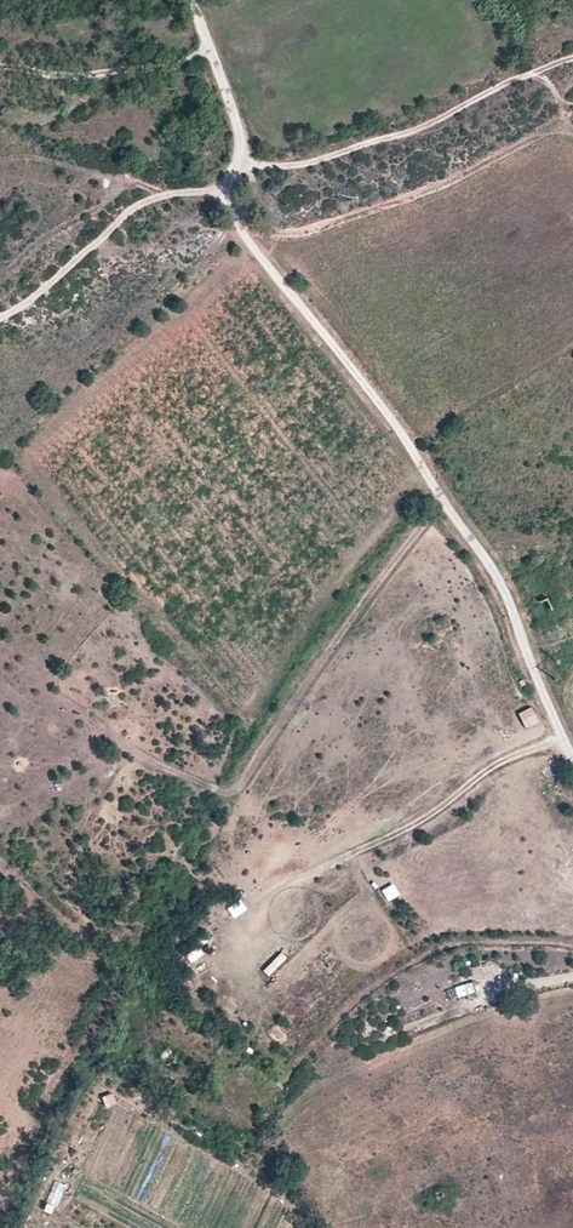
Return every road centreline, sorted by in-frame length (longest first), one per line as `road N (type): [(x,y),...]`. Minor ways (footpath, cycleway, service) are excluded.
road 1 (track): [(572,760),(488,558),(406,436),(234,217),(225,192),(242,135),(196,3)]
road 2 (track): [(572,945),(479,942),(434,949),(392,969),(293,1062),(282,1085)]
road 3 (track): [(314,883),(393,818),(439,809),(563,734)]
road 4 (track): [(0,317),(24,305),(118,221),(161,196),(230,174)]

